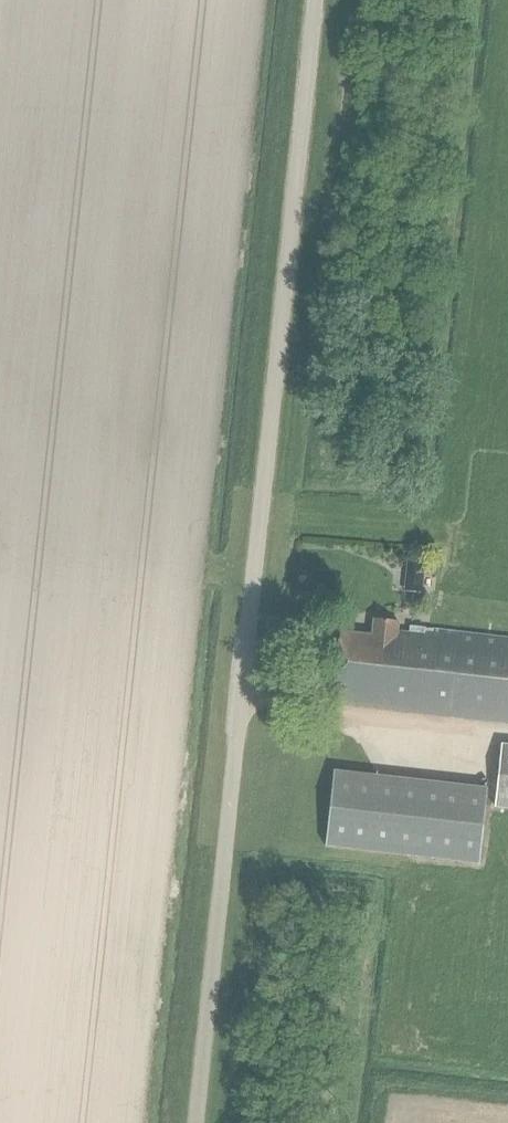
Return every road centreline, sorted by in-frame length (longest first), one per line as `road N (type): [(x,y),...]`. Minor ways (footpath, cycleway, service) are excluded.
road 1 (unclassified): [(196,1122),(316,0)]

